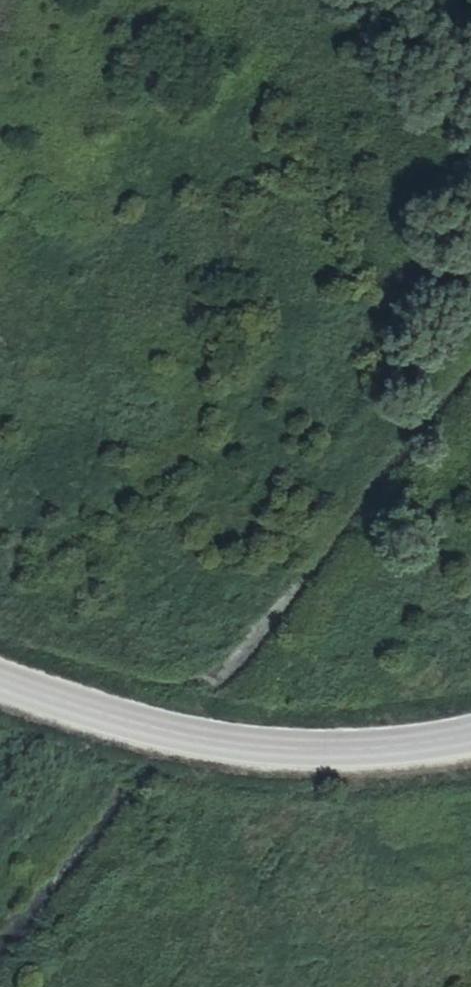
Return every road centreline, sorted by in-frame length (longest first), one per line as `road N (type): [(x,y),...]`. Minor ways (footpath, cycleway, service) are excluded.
road 1 (unclassified): [(0,687),(224,748),(411,751),(470,735)]

